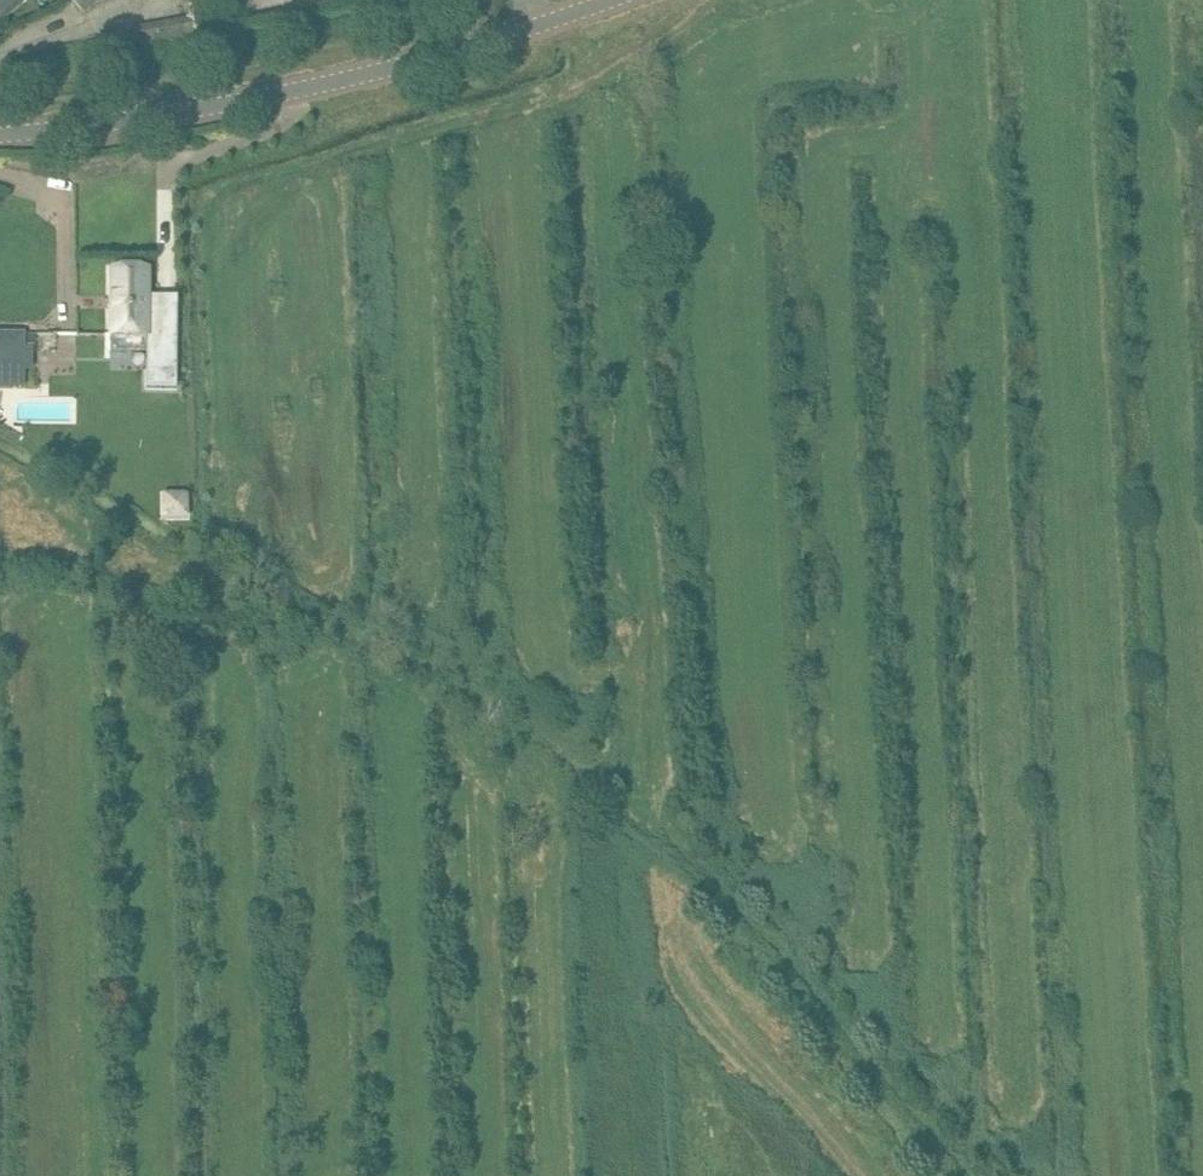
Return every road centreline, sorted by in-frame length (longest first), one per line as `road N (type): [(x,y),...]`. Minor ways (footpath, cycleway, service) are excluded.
road 1 (unclassified): [(607,0),(403,66),(149,118),(0,134)]

